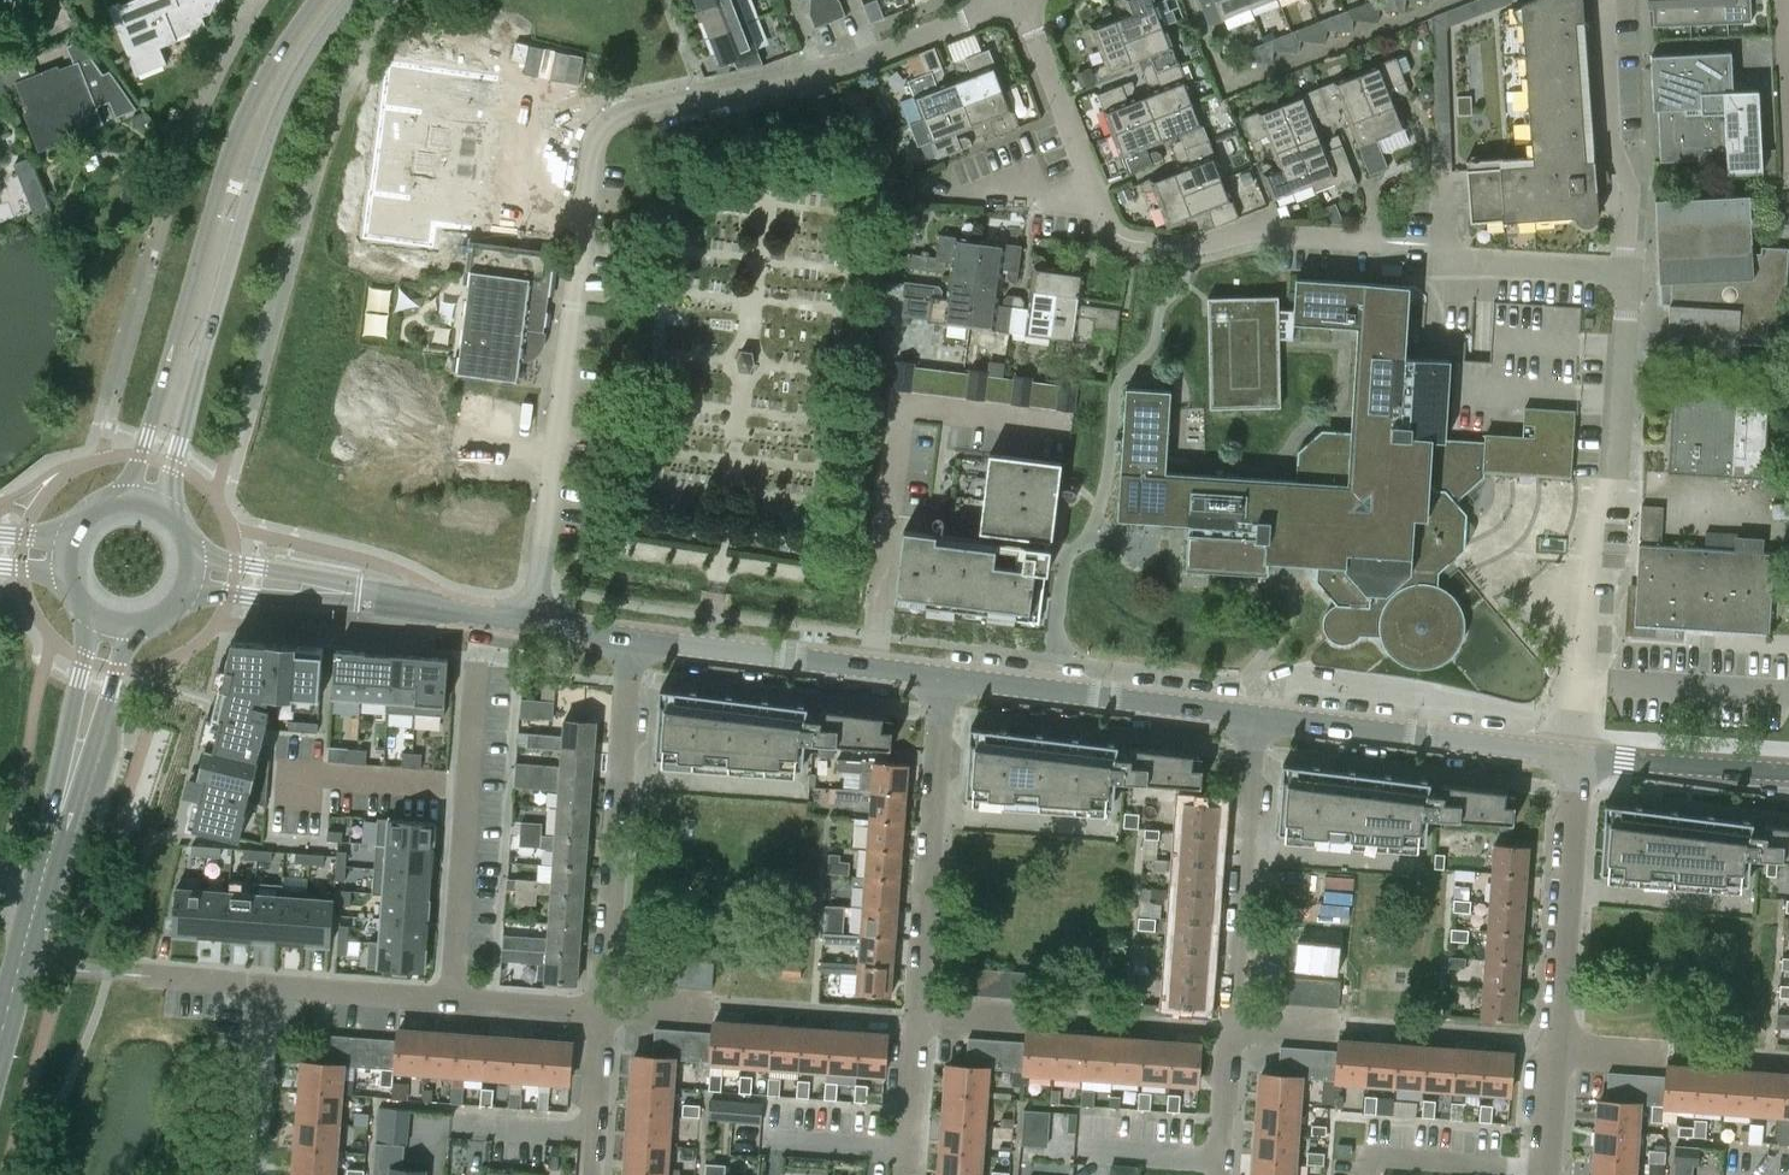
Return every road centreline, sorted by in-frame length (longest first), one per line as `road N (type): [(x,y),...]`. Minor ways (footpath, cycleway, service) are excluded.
road 1 (residential): [(532,620),(596,138),(621,116),(868,59),(1010,0)]
road 2 (residential): [(1579,757),(1597,501),(1614,489),(1630,292),(1633,191),(1611,137),(1604,0)]
road 3 (residential): [(1368,184),(1374,228),(1364,242),(1255,232),(1186,246),(1117,235),(1020,0)]
road 4 (tertiary): [(174,517),(177,466),(256,172),(280,102),(345,0)]
road 5 (tertiary): [(318,0),(244,115),(142,455),(116,500)]
road 6 (residential): [(532,620),(477,663),(451,1000)]
road 7 (residential): [(607,1010),(623,635)]
road 8 (residential): [(916,1016),(938,678)]
road 9 (tertiary): [(1579,757),(1252,717)]
road 10 (tertiary): [(938,678),(623,635)]
road 11 (tertiary): [(1252,717),(938,678)]
road 12 (residential): [(1232,1030),(1252,717)]
road 13 (residential): [(1557,1045),(1579,757)]
road 14 (tertiary): [(86,614),(84,660),(47,815),(52,845)]
road 15 (tertiary): [(52,845),(71,819),(136,630)]
road 16 (tertiary): [(0,1057),(52,845)]
road 17 (tertiary): [(1788,773),(1579,757)]
road 18 (residential): [(244,1174),(261,1004),(270,992)]
road 19 (residential): [(270,992),(284,985),(451,1000)]
road 20 (tertiary): [(365,597),(328,578),(213,559),(193,547)]
road 21 (tertiary): [(186,597),(365,597)]
road 22 (residential): [(594,1174),(607,1010)]
road 23 (residential): [(905,1174),(916,1016)]
road 24 (residential): [(451,1000),(607,1010)]
road 25 (residential): [(1220,1174),(1232,1030)]
road 26 (tertiary): [(365,597),(502,615)]
road 27 (residential): [(1546,1174),(1557,1045)]
road 28 (residential): [(270,992),(145,978)]

